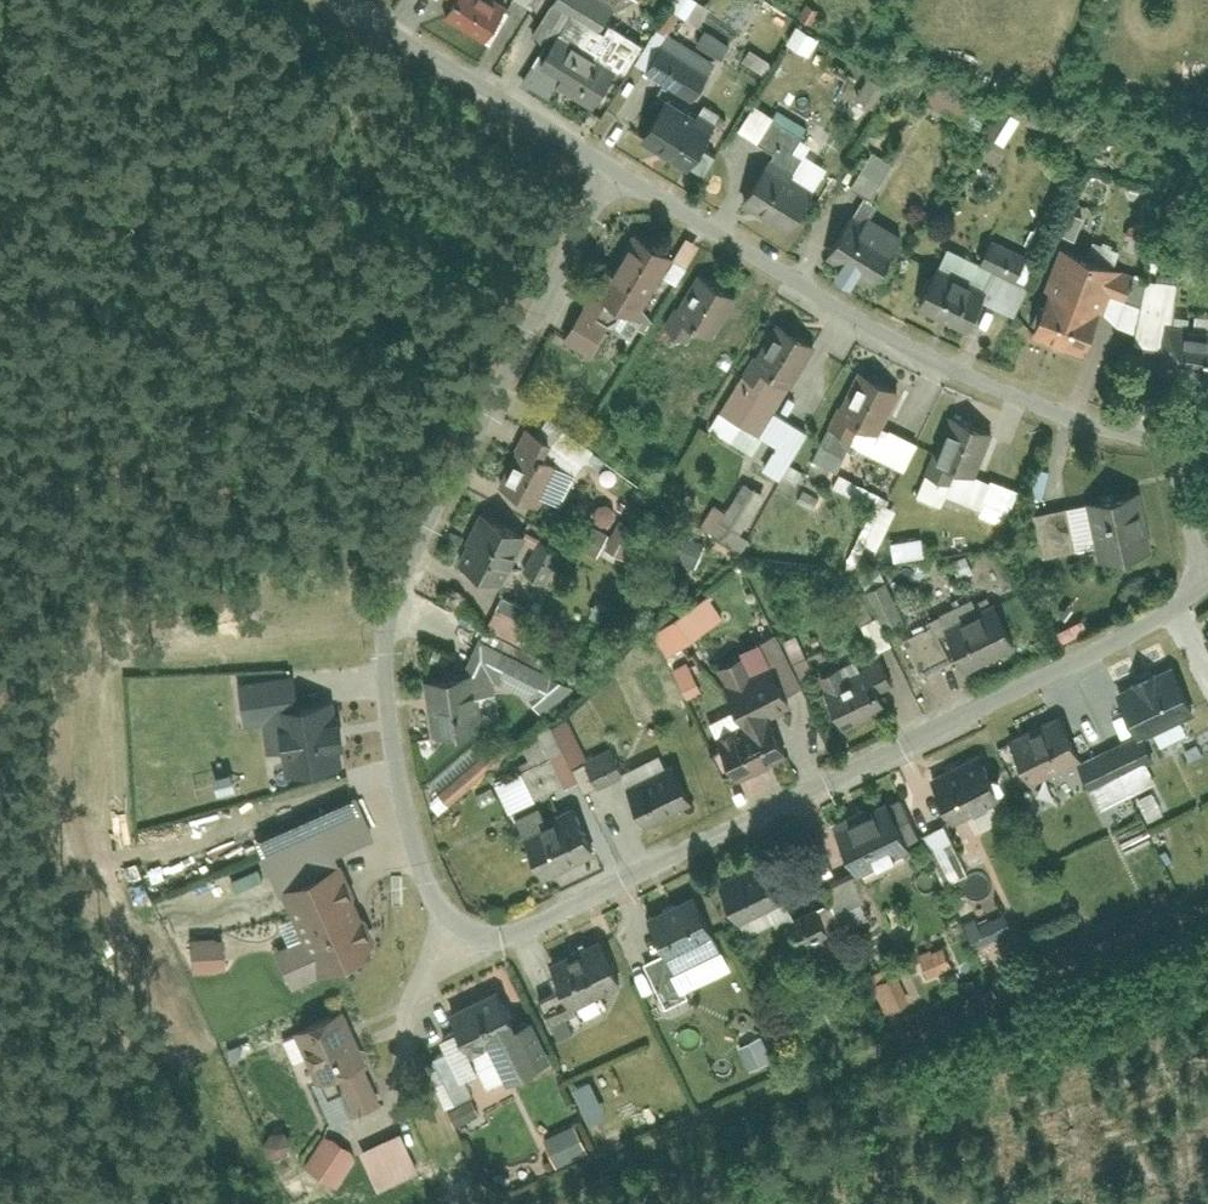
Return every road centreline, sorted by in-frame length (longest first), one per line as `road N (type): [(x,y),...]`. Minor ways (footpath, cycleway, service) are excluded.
road 1 (residential): [(1205,590),(1161,620),(501,940),(451,920),(421,868),(390,746),(380,644),(403,562),(607,180)]
road 2 (track): [(1207,899),(555,1203)]
road 3 (residential): [(607,180),(895,350),(1029,408),(1170,445)]
road 4 (residential): [(333,0),(607,180)]
road 5 (residential): [(1170,445),(1205,590)]

